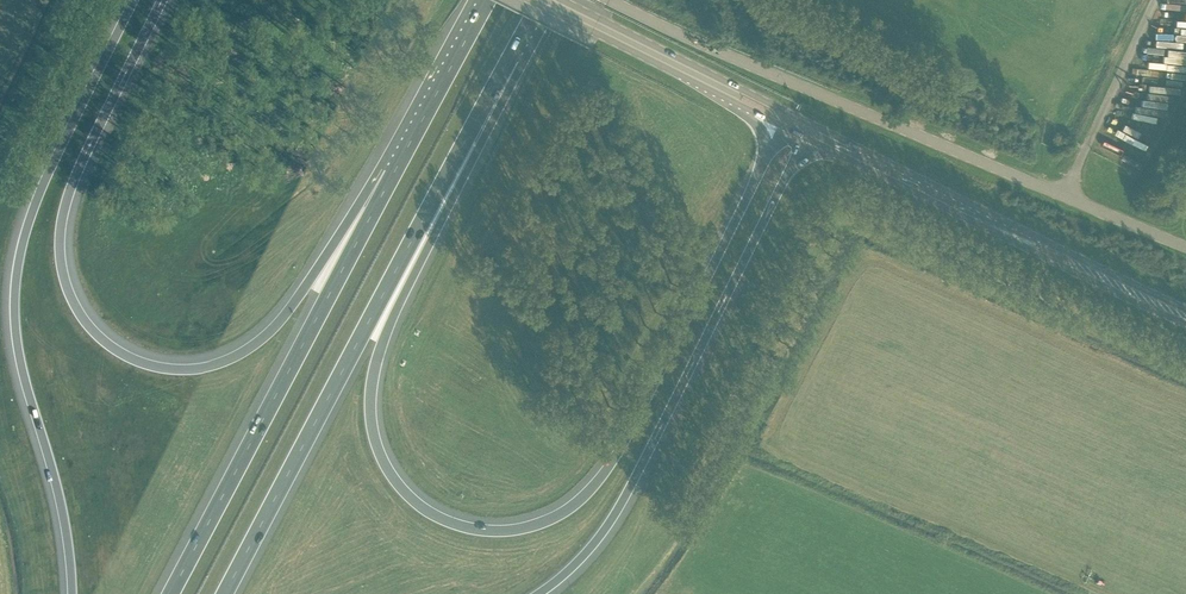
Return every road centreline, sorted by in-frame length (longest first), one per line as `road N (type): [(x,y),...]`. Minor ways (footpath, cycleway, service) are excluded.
road 1 (motorway): [(781,125),(612,461),(559,513),(491,530),(436,516),(404,492),(375,443),(370,410),(378,353),(486,101)]
road 2 (motorway): [(394,169),(372,182),(293,303),(253,345),(189,368),(142,361),(110,345),(72,301),(61,226),(79,167),(162,0)]
road 3 (motorway): [(133,0),(41,185),(16,271),(20,364),(54,479),(71,593)]
road 4 (unclassified): [(1185,246),(612,0)]
road 5 (motorway): [(225,593),(486,101)]
road 6 (motorway): [(539,593),(615,514),(806,138)]
road 7 (motorway): [(394,169),(170,593)]
road 8 (primary): [(1185,309),(800,119)]
road 9 (primary): [(806,138),(1185,324)]
road 10 (primary): [(530,0),(781,125)]
road 11 (primary): [(800,119),(563,0)]
road 12 (motorway): [(486,0),(394,169)]

